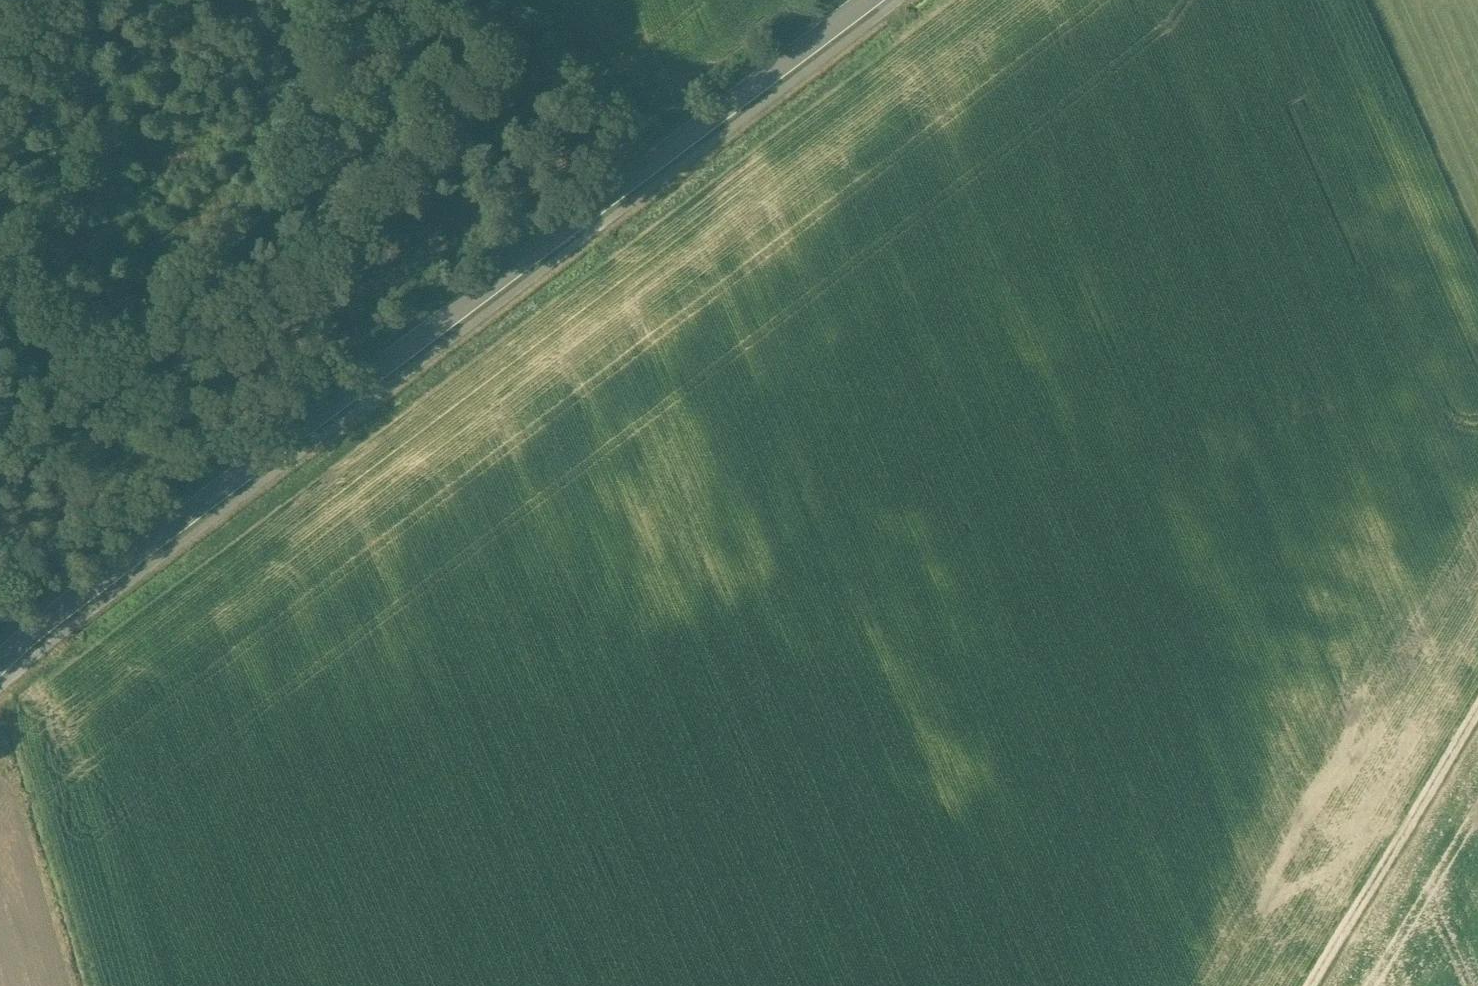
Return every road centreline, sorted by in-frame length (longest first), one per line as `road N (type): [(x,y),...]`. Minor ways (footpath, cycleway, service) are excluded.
road 1 (unclassified): [(0,662),(878,0)]

